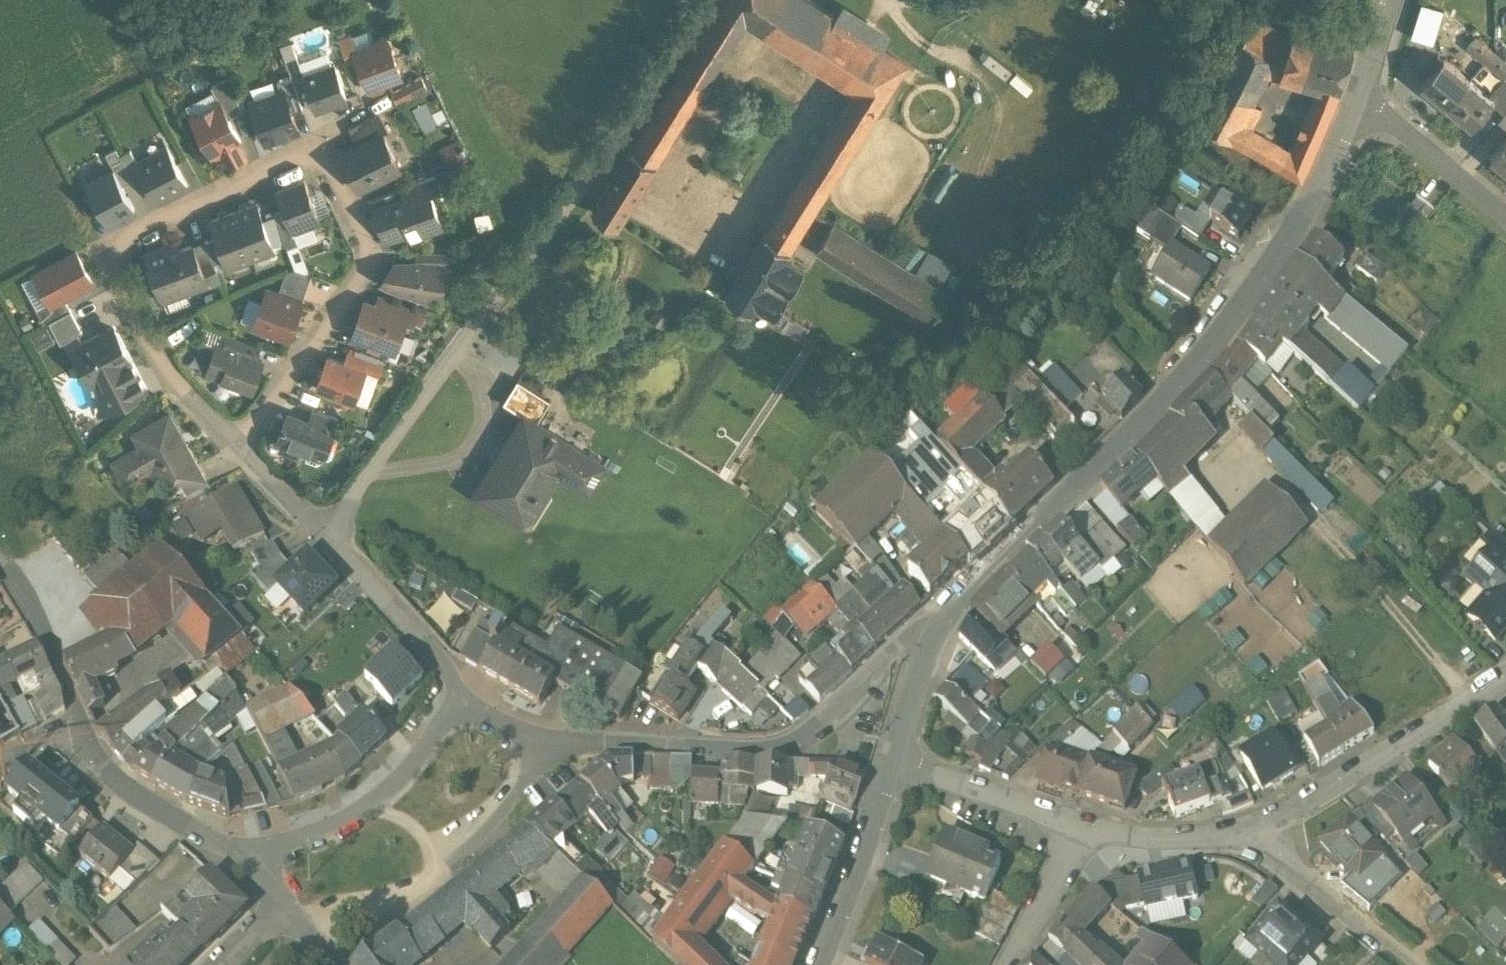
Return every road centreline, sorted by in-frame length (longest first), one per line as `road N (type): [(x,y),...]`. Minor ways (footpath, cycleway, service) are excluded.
road 1 (tertiary): [(1360,102),(1308,224),(1181,388),(940,611)]
road 2 (residential): [(326,536),(712,0)]
road 3 (residential): [(234,446),(310,350),(368,258),(360,230),(307,145),(106,255)]
road 4 (residential): [(1085,816),(1161,834),(1258,831),(1505,683)]
road 5 (residential): [(940,611),(817,727),(768,744),(538,736)]
road 6 (residential): [(262,853),(379,796),(464,706)]
road 7 (residential): [(76,724),(101,762),(148,805),(204,836),(262,853)]
road 8 (residential): [(106,255),(154,355),(234,446)]
road 9 (residential): [(464,706),(446,664),(326,536)]
road 10 (tertiary): [(896,761),(827,964)]
road 11 (track): [(1258,831),(1420,964)]
road 12 (residential): [(896,761),(1085,816)]
road 13 (residential): [(0,559),(71,686),(76,724)]
road 14 (residential): [(1505,213),(1360,102)]
road 15 (residential): [(1085,816),(1005,964)]
road 16 (track): [(300,927),(450,861)]
road 17 (residential): [(450,861),(522,787),(536,765),(538,736)]
road 18 (tertiary): [(940,611),(896,761)]
road 19 (residential): [(326,536),(234,446)]

